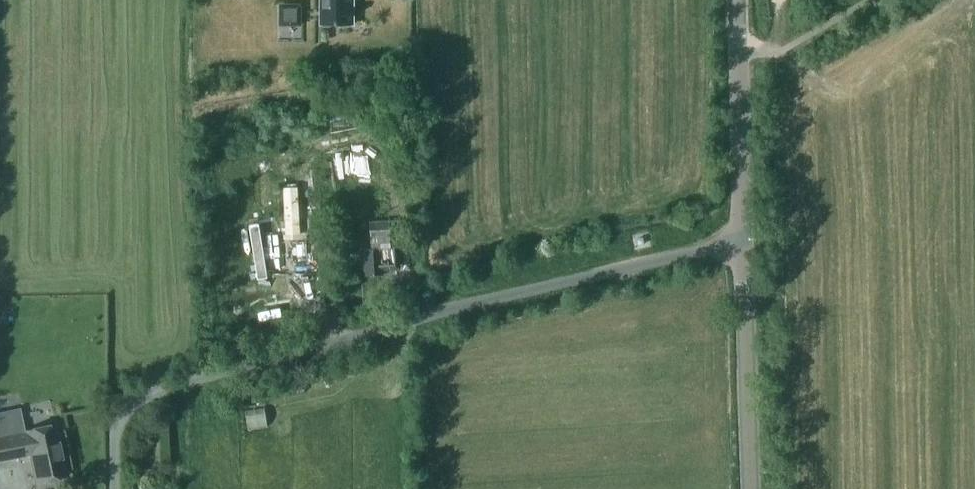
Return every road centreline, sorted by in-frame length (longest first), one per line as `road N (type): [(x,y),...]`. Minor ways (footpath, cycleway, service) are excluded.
road 1 (unclassified): [(102,488),(117,414),(138,392),(743,239)]
road 2 (tertiary): [(746,488),(743,239)]
road 3 (tertiary): [(743,239),(739,0)]

